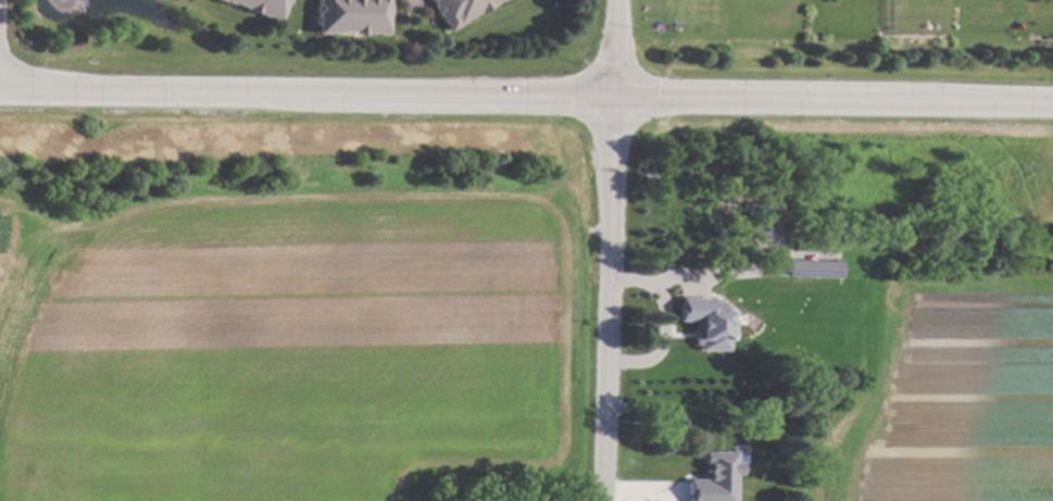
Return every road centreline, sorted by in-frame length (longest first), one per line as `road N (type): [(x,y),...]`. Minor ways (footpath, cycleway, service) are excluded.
road 1 (tertiary): [(0,89),(1052,102)]
road 2 (tertiary): [(602,500),(612,0)]

